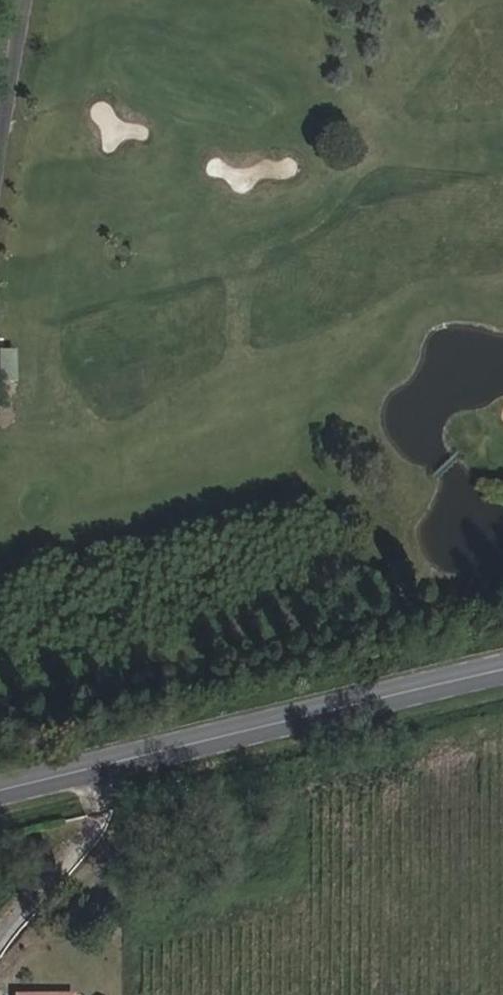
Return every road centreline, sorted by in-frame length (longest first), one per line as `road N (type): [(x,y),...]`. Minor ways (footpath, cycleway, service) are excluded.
road 1 (tertiary): [(0,790),(502,669)]

